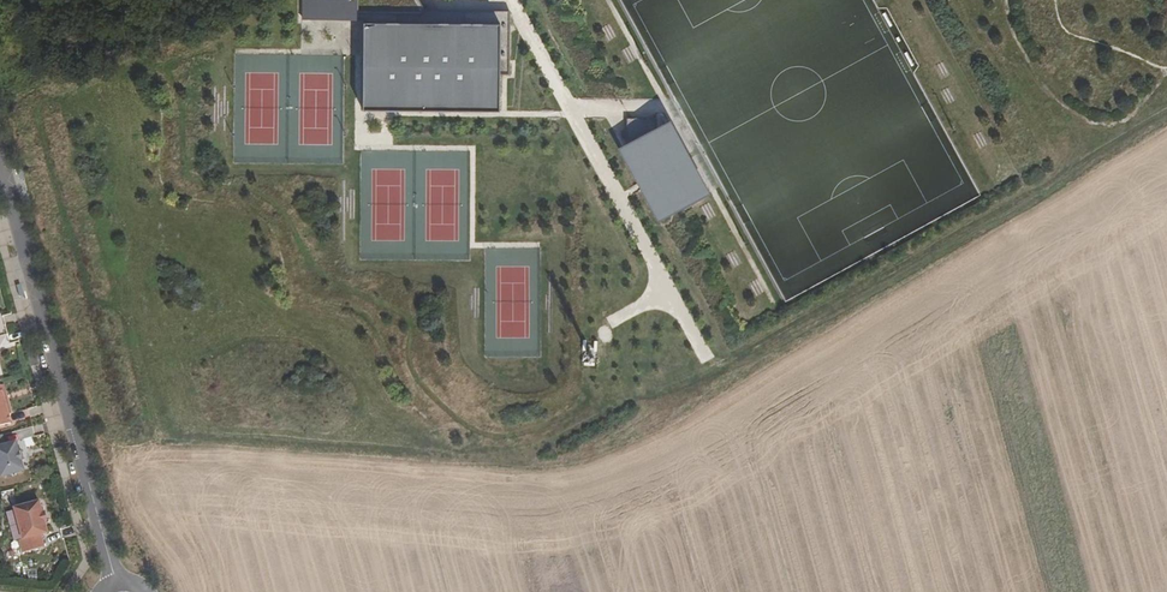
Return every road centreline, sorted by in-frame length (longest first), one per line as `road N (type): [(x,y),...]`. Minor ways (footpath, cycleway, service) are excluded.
road 1 (tertiary): [(0,152),(119,586)]

